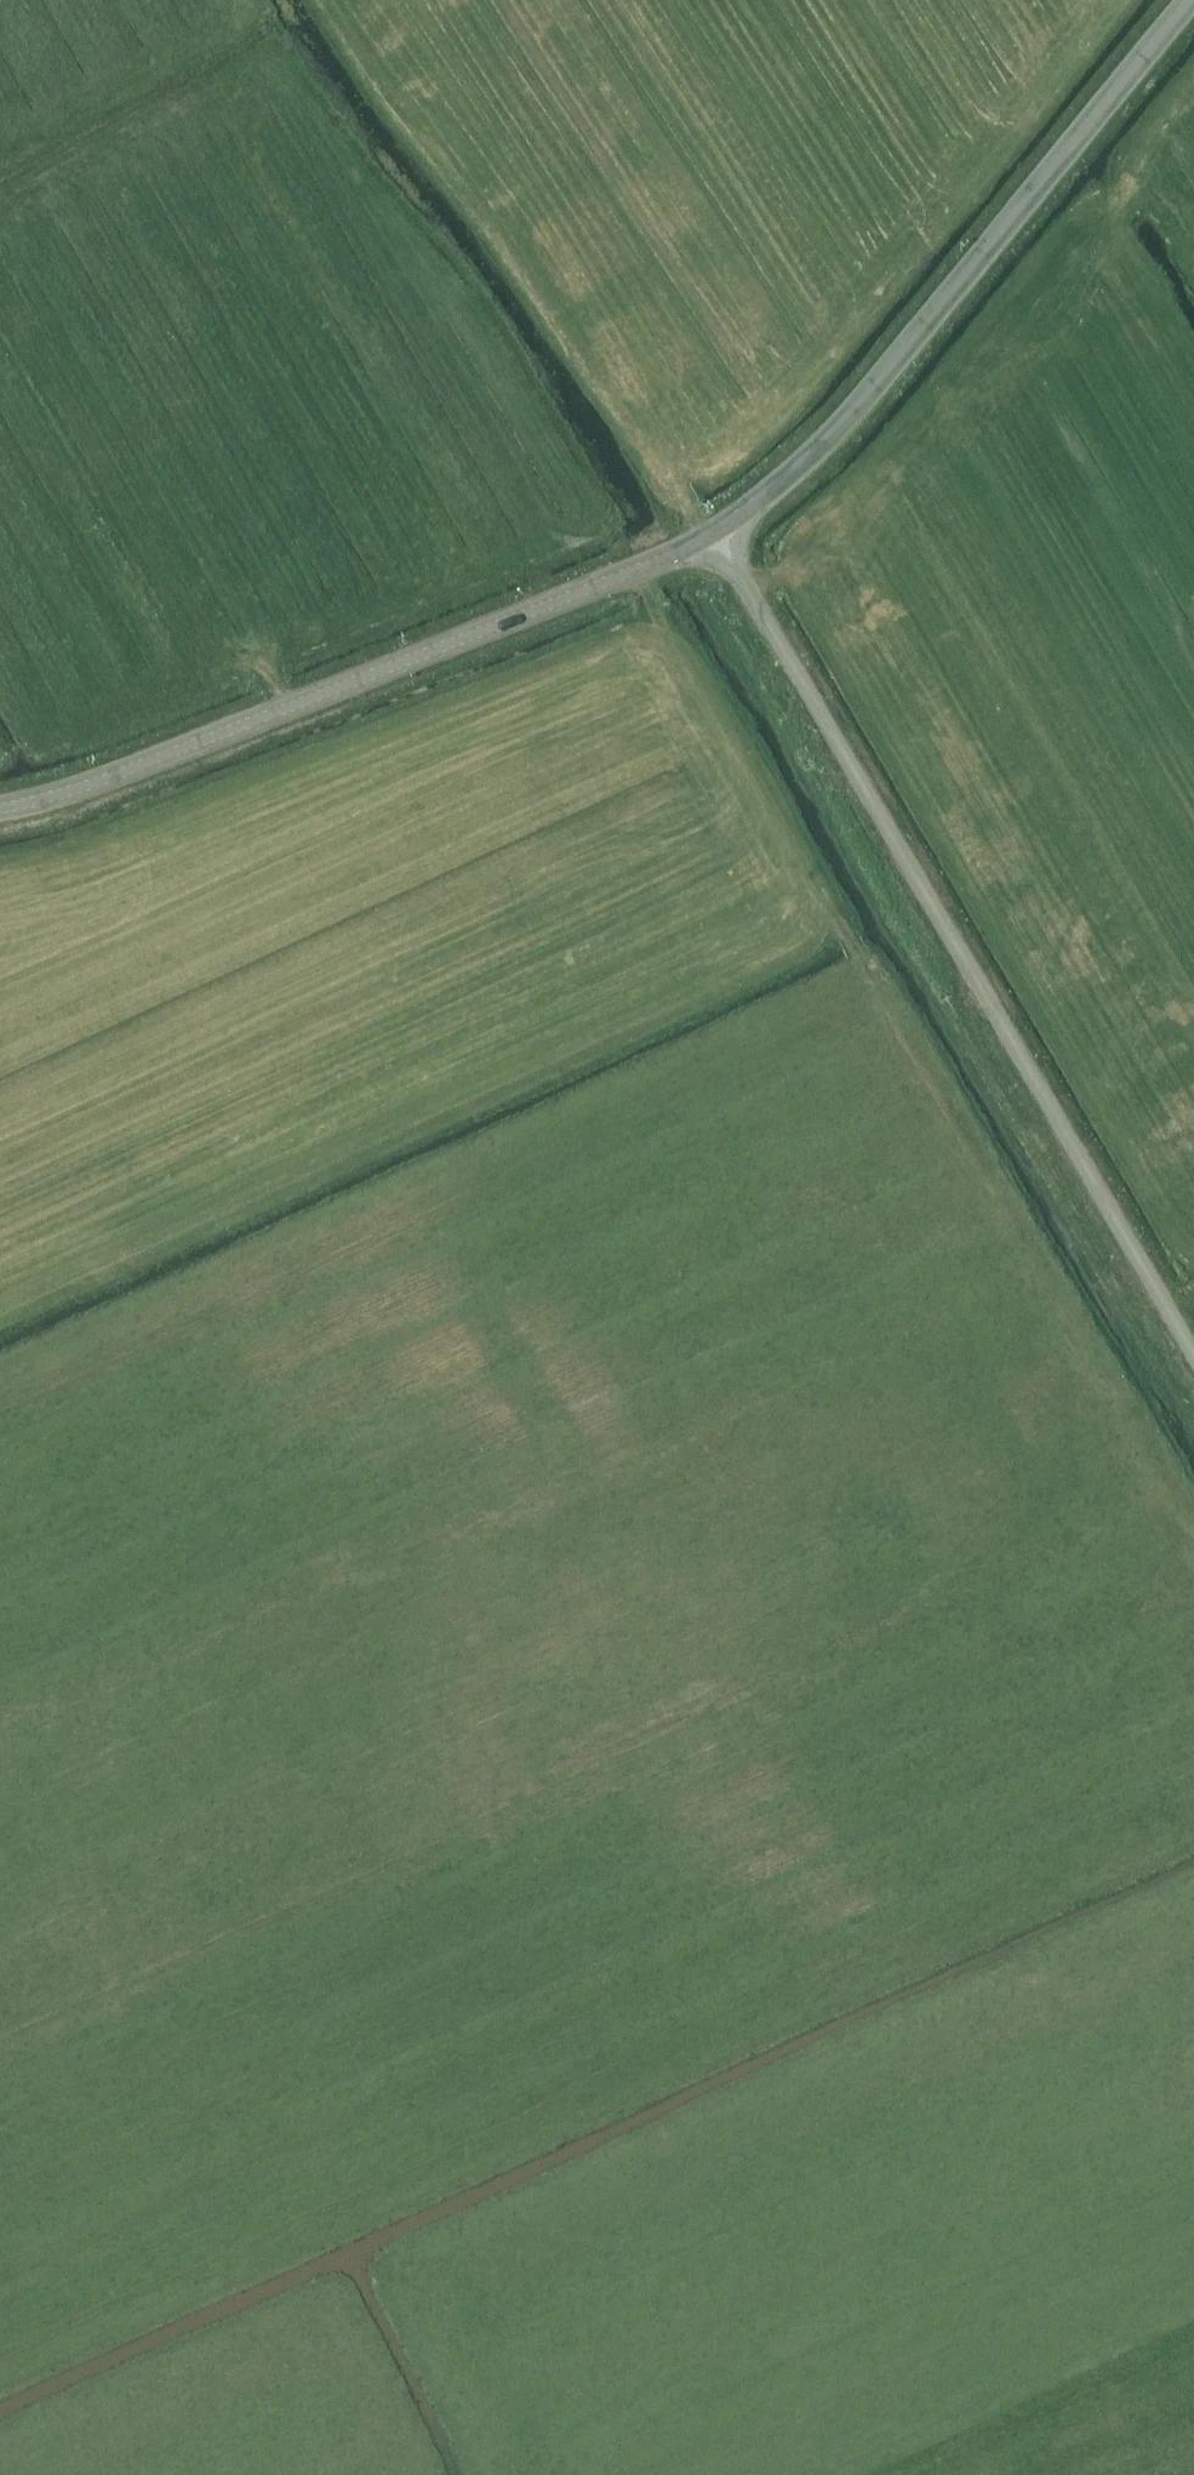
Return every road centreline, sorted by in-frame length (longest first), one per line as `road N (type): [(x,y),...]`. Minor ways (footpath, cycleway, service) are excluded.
road 1 (unclassified): [(1193,1349),(715,530)]
road 2 (tertiary): [(0,809),(143,766),(715,530)]
road 3 (tertiary): [(715,530),(838,428),(1189,0)]

